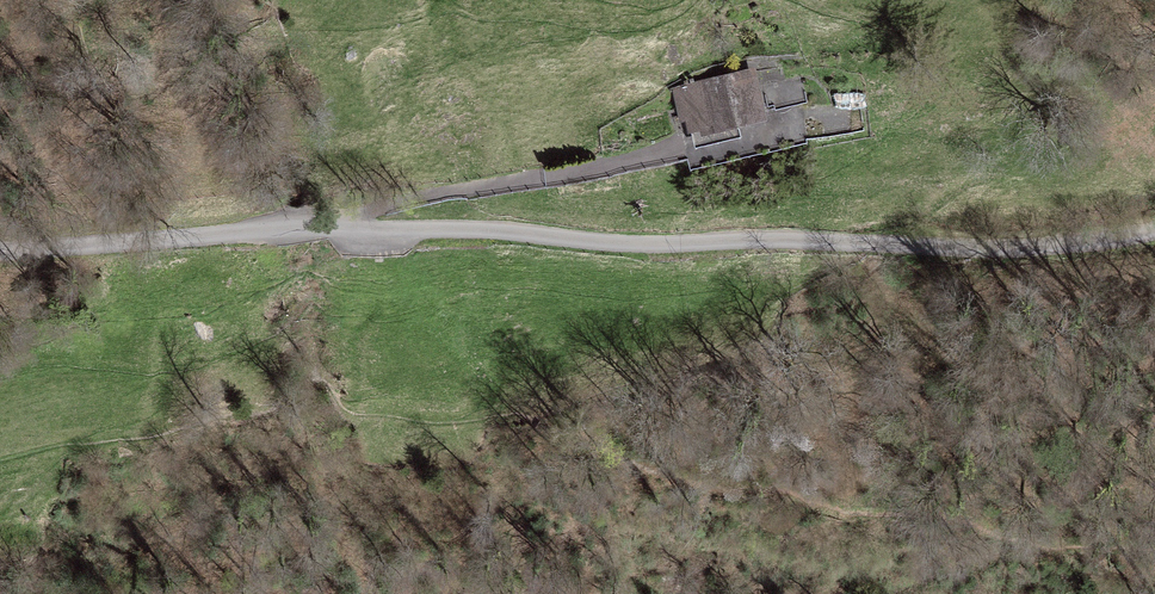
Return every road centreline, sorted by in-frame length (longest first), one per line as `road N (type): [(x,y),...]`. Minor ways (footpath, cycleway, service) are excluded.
road 1 (residential): [(1154,223),(1046,248),(647,247),(476,230),(273,231),(0,253)]
road 2 (track): [(787,123),(673,153),(475,179),(327,210),(273,231)]

